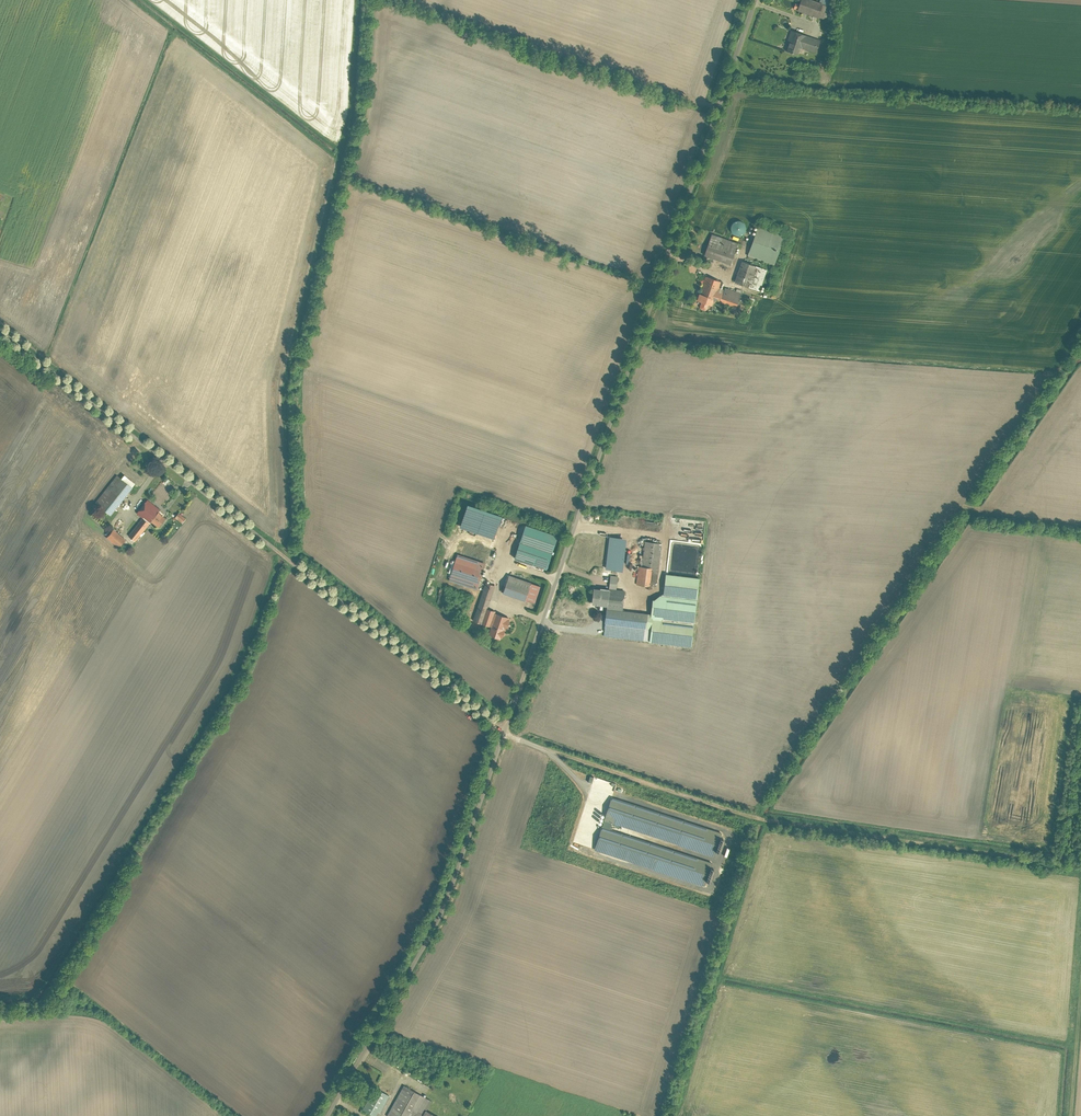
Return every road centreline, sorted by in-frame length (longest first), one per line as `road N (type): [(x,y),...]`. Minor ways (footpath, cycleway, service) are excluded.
road 1 (unclassified): [(754,0),(505,731)]
road 2 (unclassified): [(0,330),(505,731)]
road 3 (track): [(541,747),(760,819),(1080,868)]
road 4 (track): [(1071,1115),(1080,992)]

